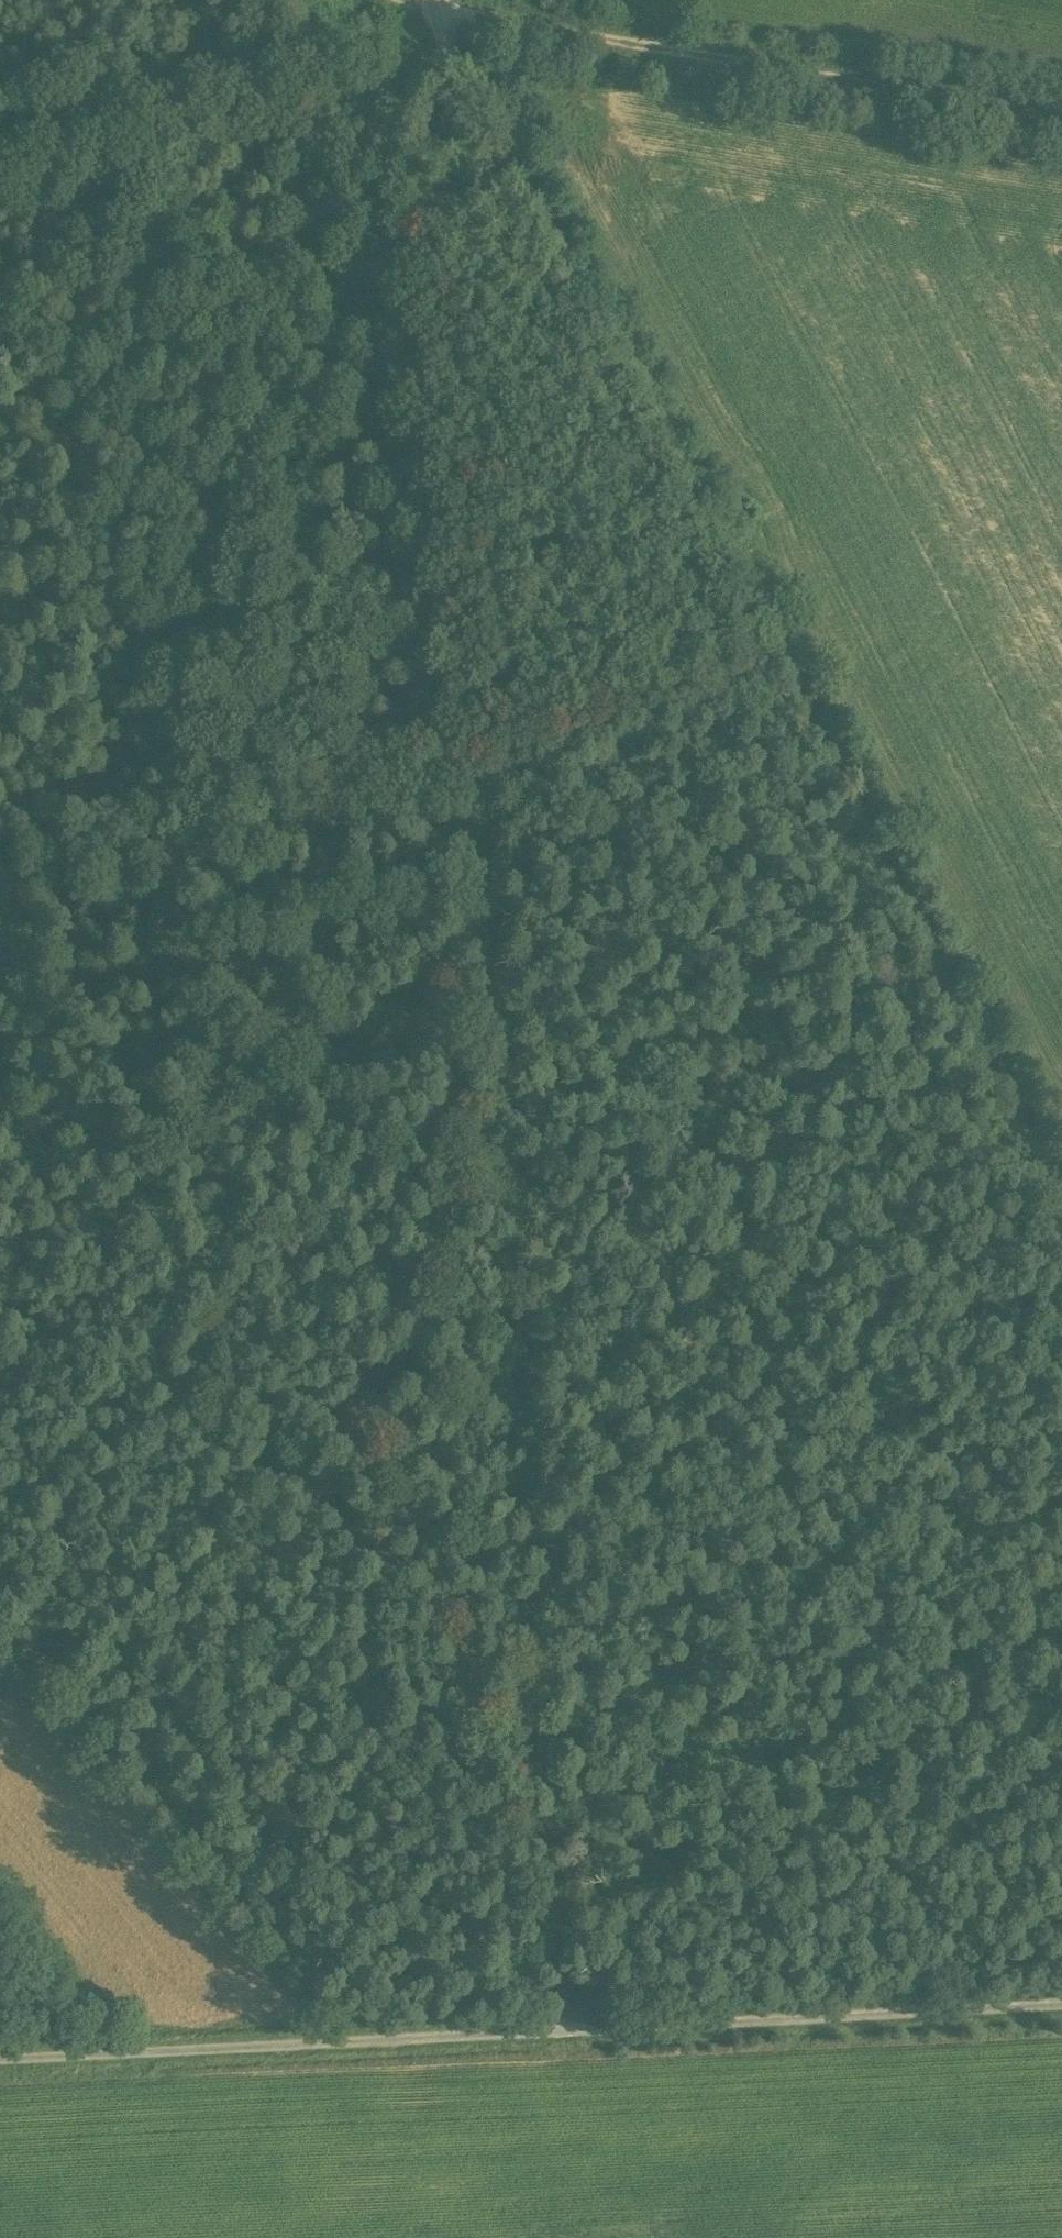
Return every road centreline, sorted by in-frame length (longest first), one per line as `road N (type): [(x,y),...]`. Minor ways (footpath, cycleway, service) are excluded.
road 1 (unclassified): [(1061,1184),(455,68),(431,0)]
road 2 (track): [(1061,1992),(0,2060)]
road 3 (track): [(1061,110),(432,7)]

